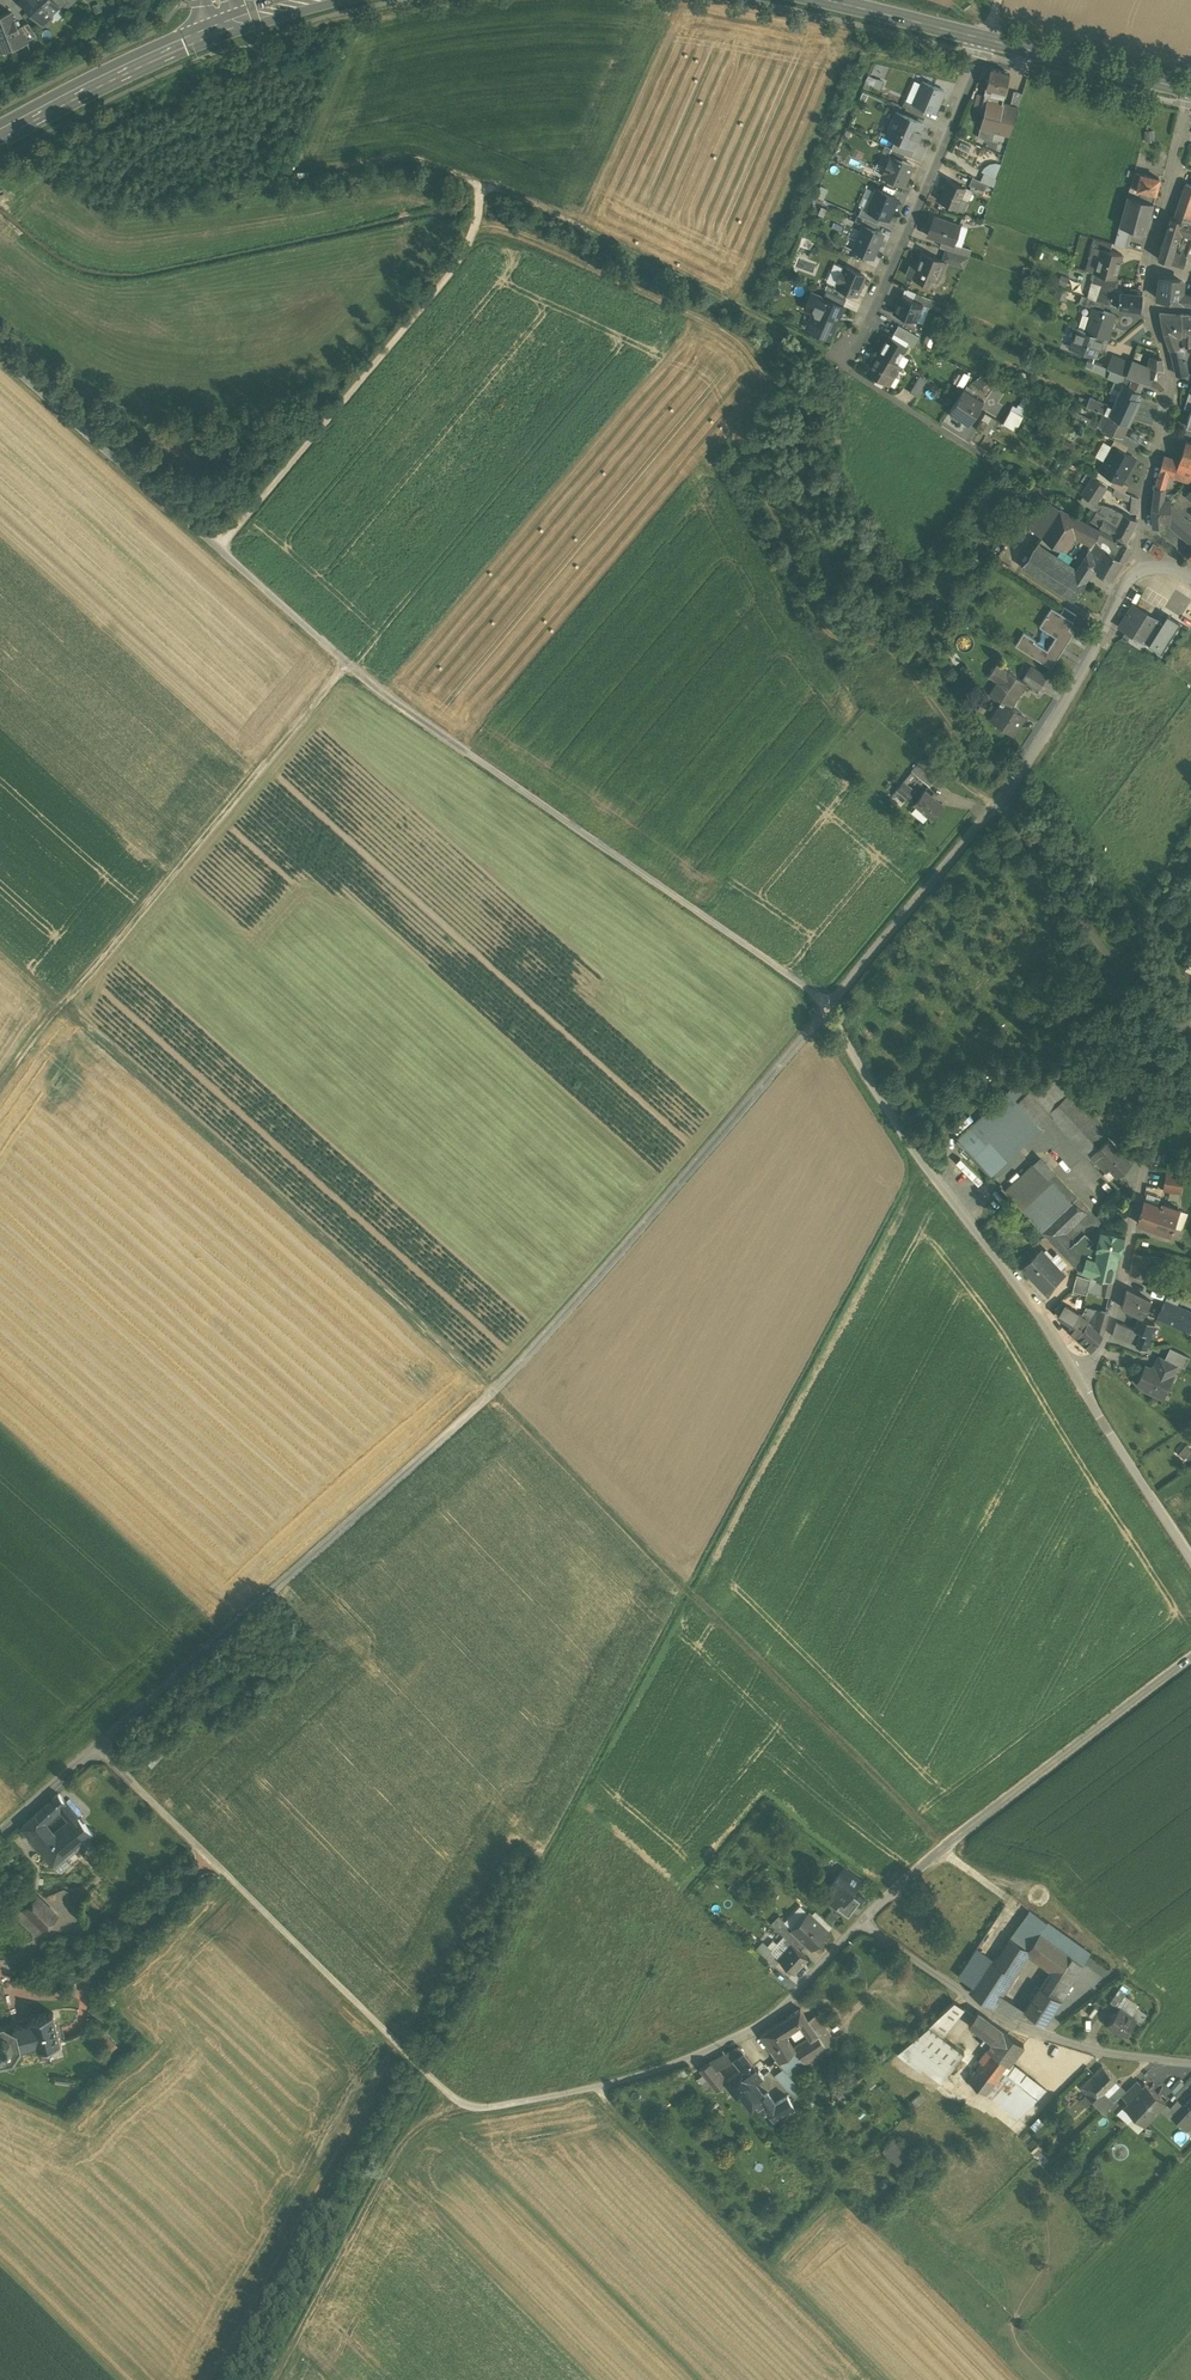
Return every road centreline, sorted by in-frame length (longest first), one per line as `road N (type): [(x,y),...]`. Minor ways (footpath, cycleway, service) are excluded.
road 1 (track): [(949,1841),(493,1394),(64,1005),(346,663)]
road 2 (residential): [(999,799),(830,1006),(915,1151),(1075,1369)]
road 3 (residential): [(999,799),(1144,1006),(1183,1031),(1112,1328),(1097,1355),(1075,1369)]
road 4 (track): [(346,663),(830,1006)]
road 5 (residential): [(1190,104),(1153,256),(1150,305),(1172,383),(1170,423),(1147,485),(1140,571)]
road 6 (track): [(488,187),(466,252),(219,548)]
road 7 (residential): [(1190,1659),(949,1841),(865,1919)]
road 8 (track): [(598,2088),(885,2379)]
road 9 (residential): [(850,365),(748,312),(859,53)]
road 10 (residential): [(865,1919),(1005,2021),(1096,2051),(1190,2063)]
road 11 (residential): [(987,39),(850,365)]
road 12 (residential): [(865,1919),(780,2013),(690,2059),(602,2087)]
road 13 (track): [(424,2123),(388,2168),(274,2379)]
road 14 (track): [(0,352),(219,548)]
road 15 (track): [(748,312),(488,187)]
road 16 (residential): [(1140,571),(1042,741),(999,799)]
road 17 (residential): [(850,365),(1049,498)]
road 18 (secondary): [(0,142),(210,42)]
road 19 (secondary): [(205,24),(0,123)]
road 20 (residential): [(1075,1369),(1190,1557)]
road 21 (secondary): [(987,39),(1190,90)]
road 22 (track): [(219,548),(346,663)]
road 23 (track): [(324,171),(415,160),(488,187)]
road 24 (secondary): [(829,0),(987,39)]

